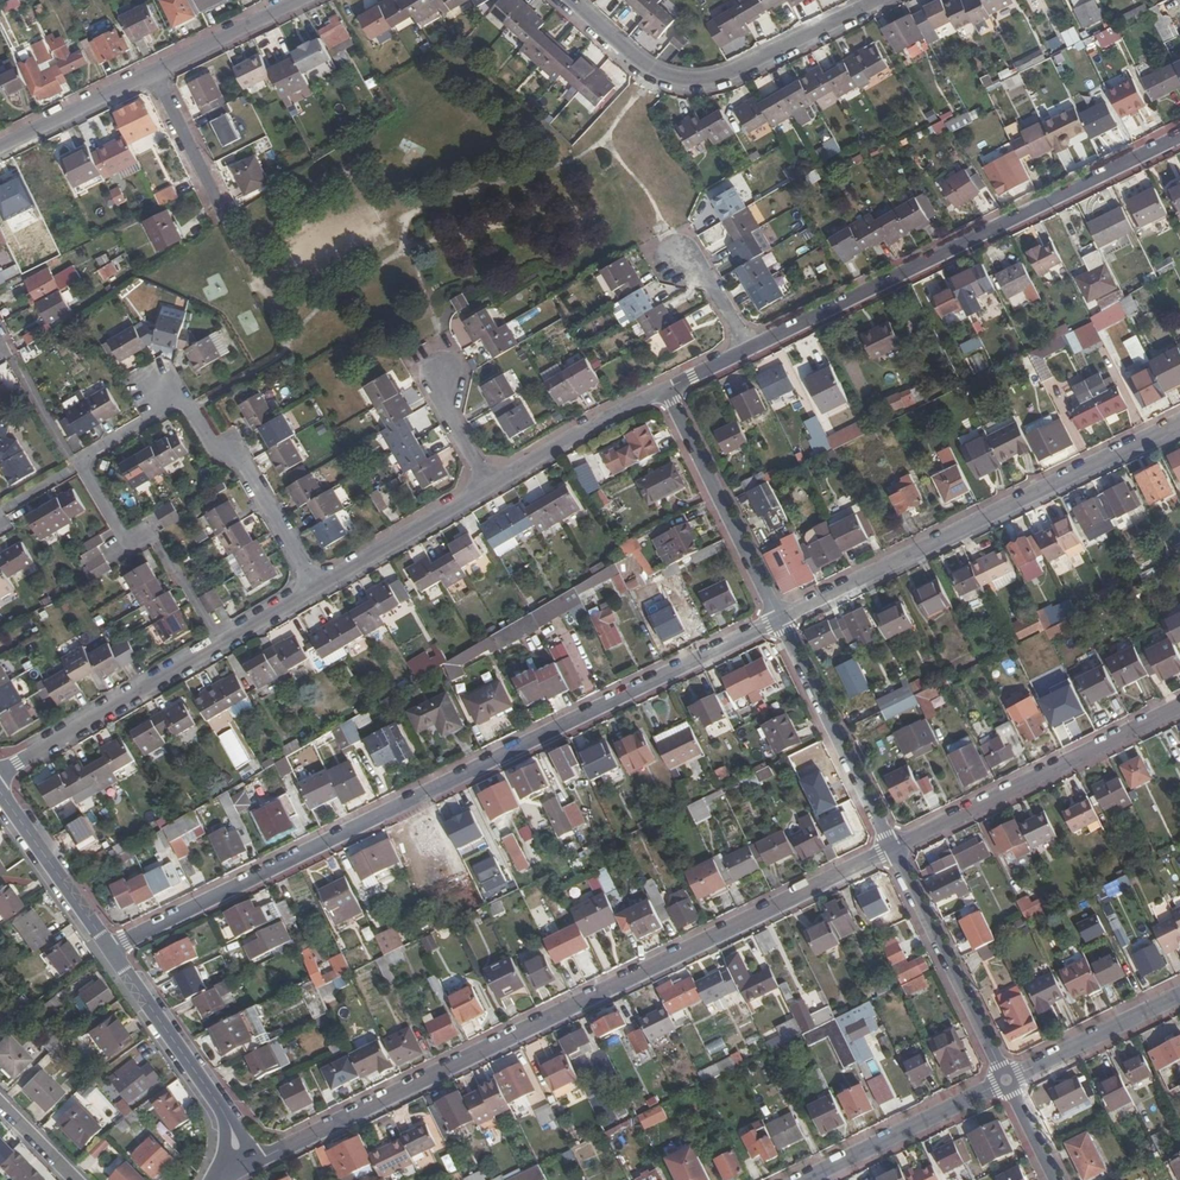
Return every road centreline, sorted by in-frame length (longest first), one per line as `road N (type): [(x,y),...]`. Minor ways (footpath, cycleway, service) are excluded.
road 1 (residential): [(111,950),(780,618)]
road 2 (residential): [(239,1163),(892,848)]
road 3 (residential): [(221,643),(152,532),(133,539),(120,532),(80,464),(85,455),(171,404),(186,404),(214,443),(241,457),(317,587)]
road 4 (residential): [(748,348),(1179,136)]
road 5 (residential): [(780,618),(1179,421)]
road 6 (residential): [(571,0),(631,53),(696,80),(757,60),(878,0)]
road 7 (residential): [(892,848),(1179,706)]
road 8 (residential): [(892,848),(1007,1079)]
road 9 (residential): [(221,643),(0,775)]
road 10 (residential): [(780,618),(892,848)]
road 11 (residential): [(667,389),(780,618)]
road 12 (residential): [(239,1163),(222,1109),(111,950)]
road 13 (residential): [(1007,1079),(804,1179)]
road 14 (residential): [(667,389),(490,485)]
road 15 (residential): [(490,485),(317,587)]
road 16 (residential): [(1179,994),(1007,1079)]
road 17 (residential): [(111,950),(0,794)]
road 18 (residential): [(154,73),(0,148)]
road 19 (residential): [(228,220),(154,73)]
road 20 (residential): [(300,0),(154,73)]
road 21 (residential): [(443,372),(452,419),(490,485)]

